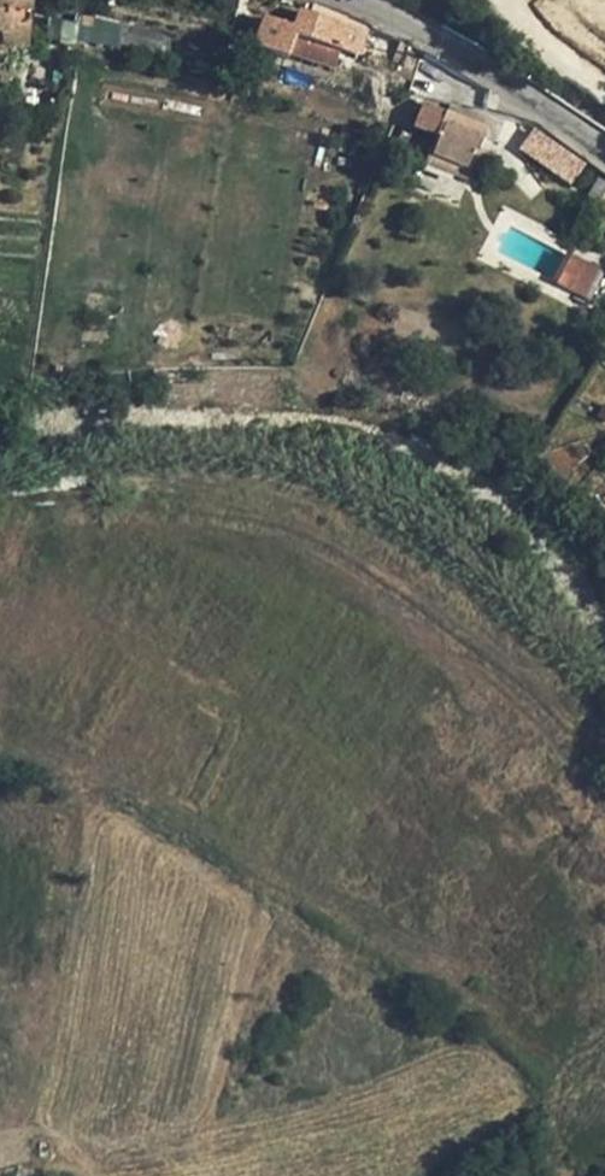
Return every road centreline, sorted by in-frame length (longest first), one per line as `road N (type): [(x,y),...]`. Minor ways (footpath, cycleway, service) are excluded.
road 1 (residential): [(604,147),(399,17),(357,0)]

